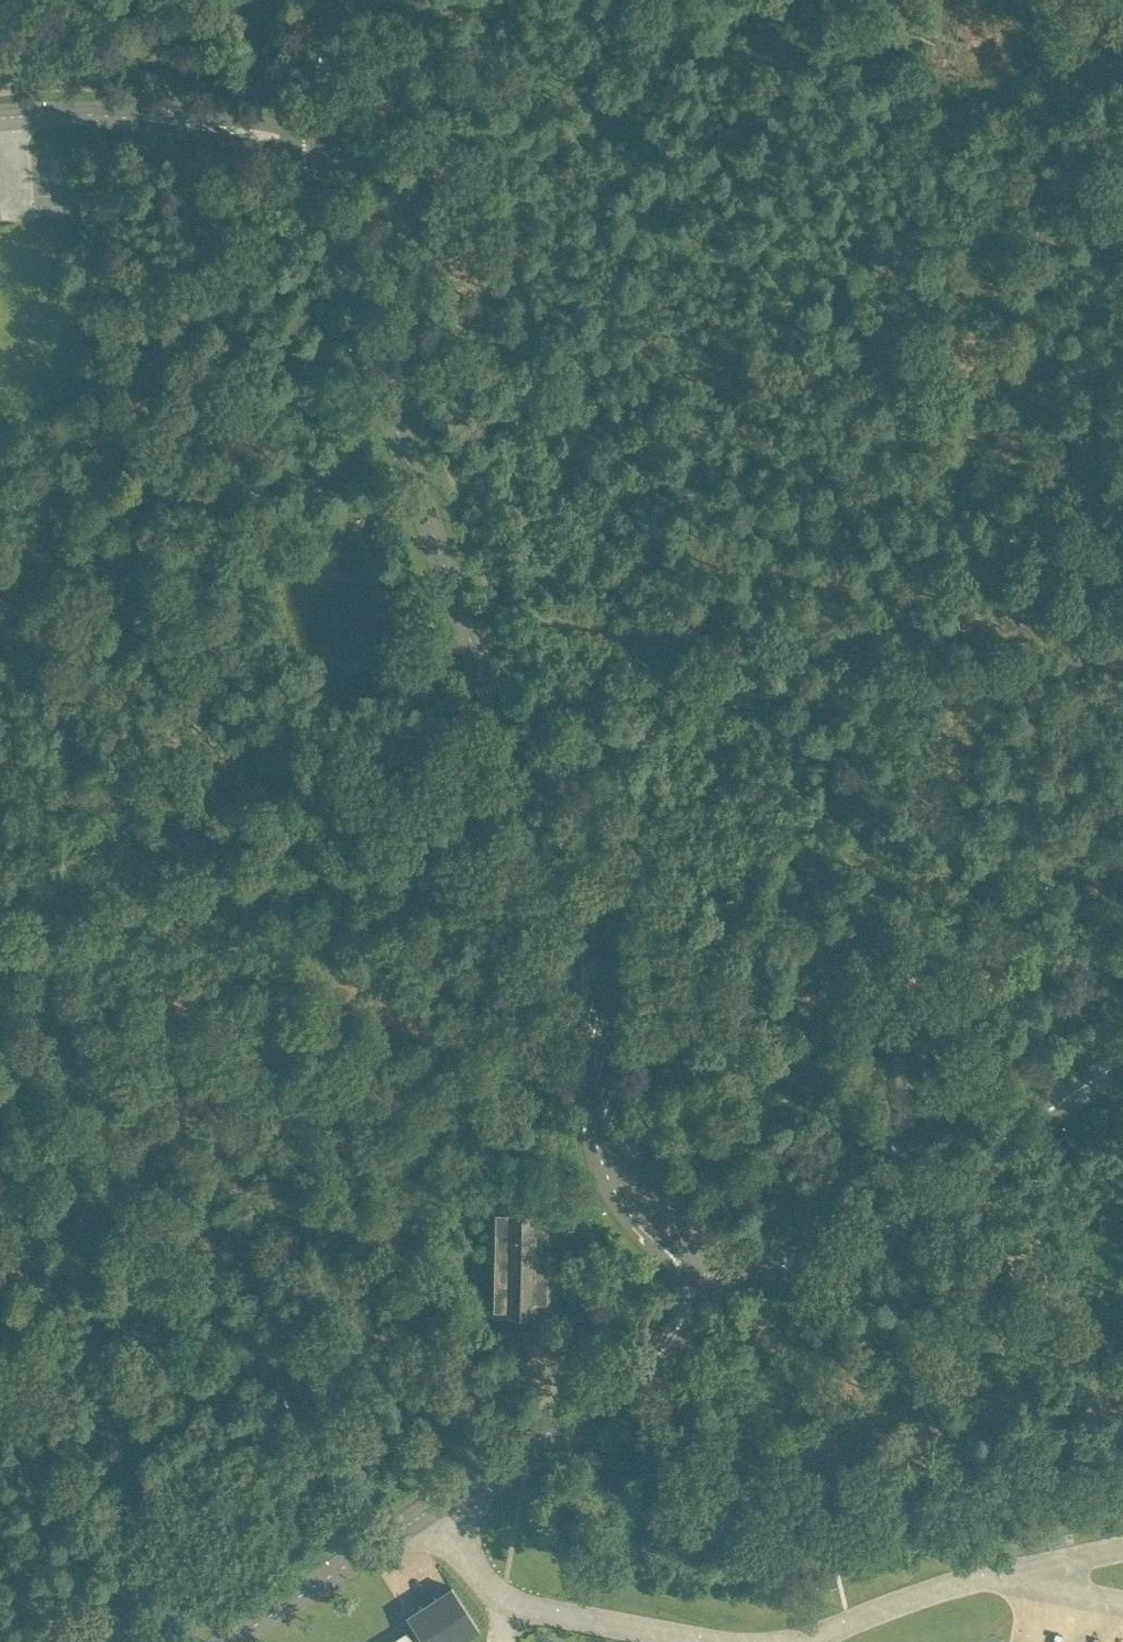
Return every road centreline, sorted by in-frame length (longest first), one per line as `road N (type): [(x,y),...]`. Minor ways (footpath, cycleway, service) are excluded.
road 1 (unclassified): [(694,1252),(673,1246),(610,1179),(566,976),(477,660),(309,131)]
road 2 (unclassified): [(694,1252),(637,1366),(562,1430),(238,1641)]
road 3 (unclassified): [(1085,1093),(844,1255),(756,1272),(694,1252)]
road 4 (unclassified): [(309,131),(170,105),(0,115)]
road 5 (unclassified): [(309,131),(359,0)]

